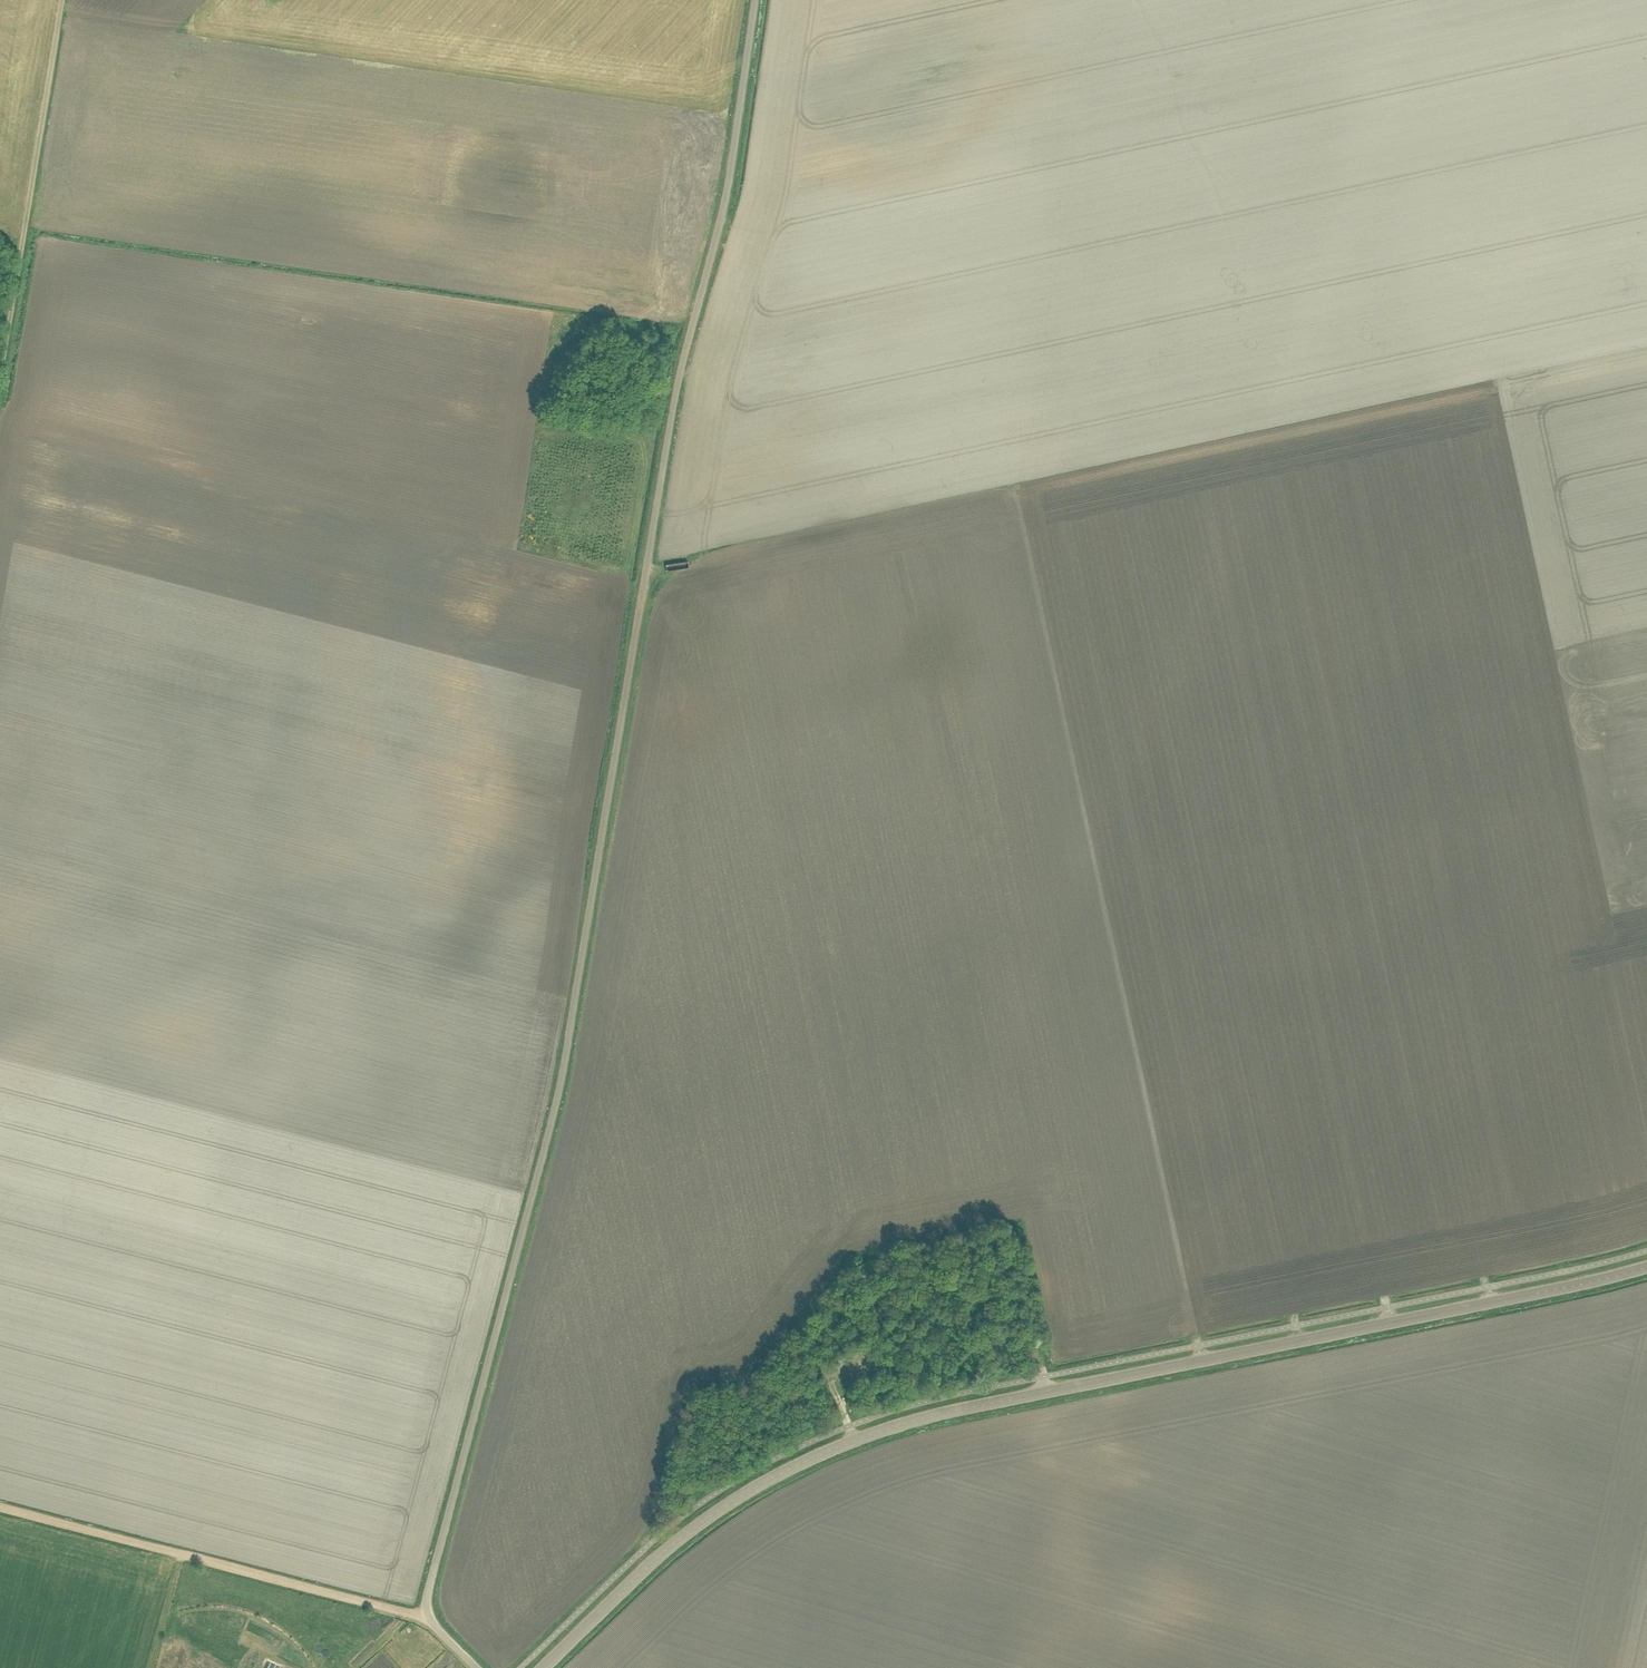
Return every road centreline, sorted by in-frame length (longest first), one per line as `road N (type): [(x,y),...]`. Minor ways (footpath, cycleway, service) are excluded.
road 1 (unclassified): [(478,1667),(426,1616),(427,1595),(560,1084),(677,392),(722,216),(754,0)]
road 2 (tertiary): [(540,1667),(675,1541),(744,1492),(880,1422),(1646,1265)]
road 3 (track): [(0,1506),(426,1616)]
road 4 (track): [(0,381),(64,0)]

